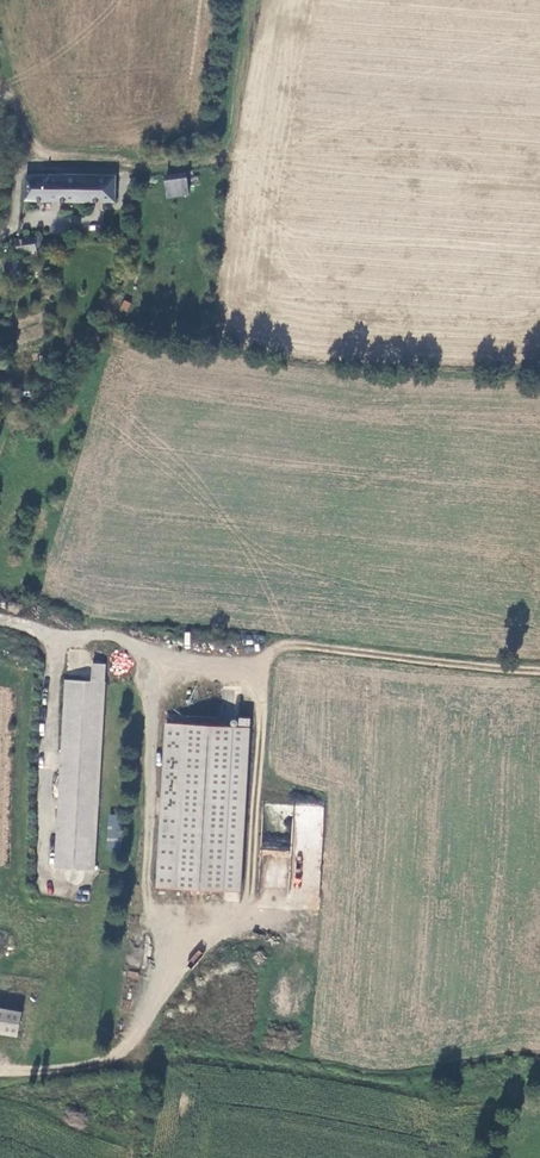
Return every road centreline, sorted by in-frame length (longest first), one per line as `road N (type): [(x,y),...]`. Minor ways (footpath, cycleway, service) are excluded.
road 1 (track): [(539,671),(279,648),(250,670),(159,657),(102,632),(56,641),(0,619)]
road 2 (track): [(0,1079),(111,1060),(148,1013),(171,944),(145,888)]
road 3 (track): [(145,888),(159,657)]

